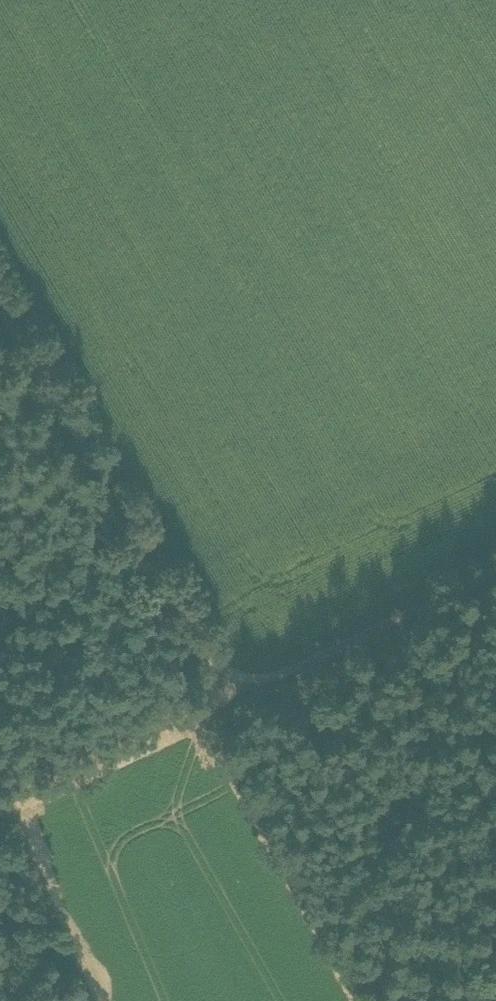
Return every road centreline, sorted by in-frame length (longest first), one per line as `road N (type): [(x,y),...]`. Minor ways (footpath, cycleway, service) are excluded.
road 1 (track): [(0,309),(229,705)]
road 2 (track): [(229,705),(495,573)]
road 3 (track): [(229,705),(0,806)]

